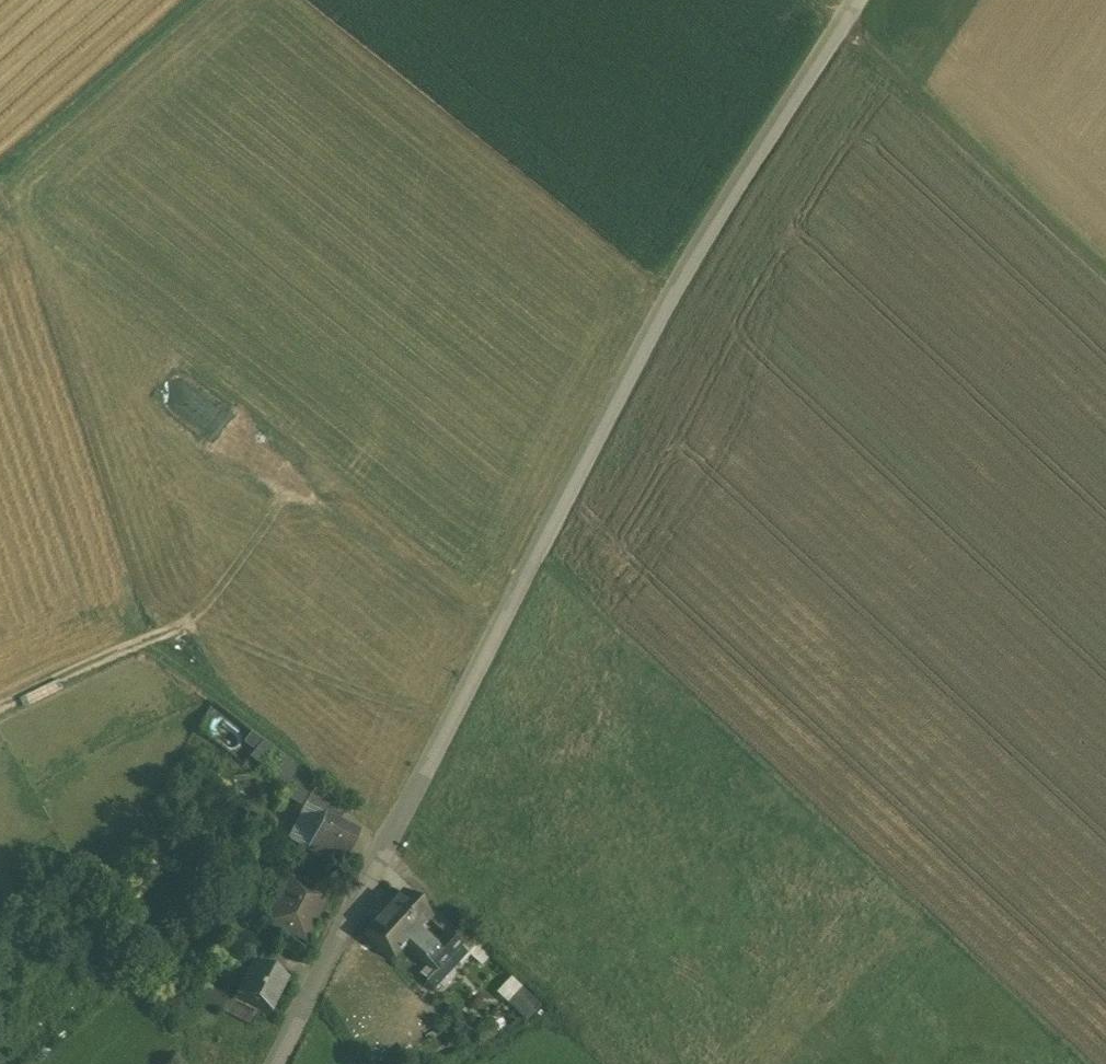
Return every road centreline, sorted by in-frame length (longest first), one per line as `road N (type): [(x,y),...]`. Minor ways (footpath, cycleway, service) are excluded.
road 1 (unclassified): [(427,769),(688,266),(857,0)]
road 2 (track): [(843,21),(1105,265)]
road 3 (residential): [(282,1063),(427,769)]
road 4 (track): [(621,1063),(387,850)]
road 5 (track): [(193,0),(0,169)]

